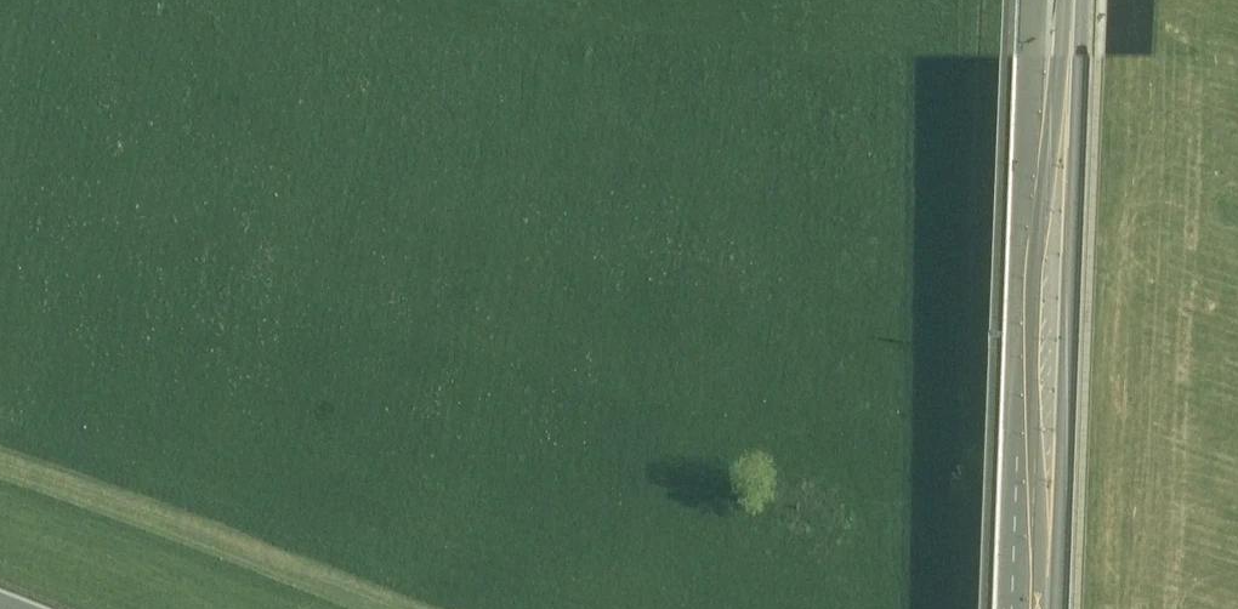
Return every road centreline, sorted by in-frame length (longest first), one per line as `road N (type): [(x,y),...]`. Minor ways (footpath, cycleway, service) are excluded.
road 1 (primary): [(1028,608),(1052,0)]

